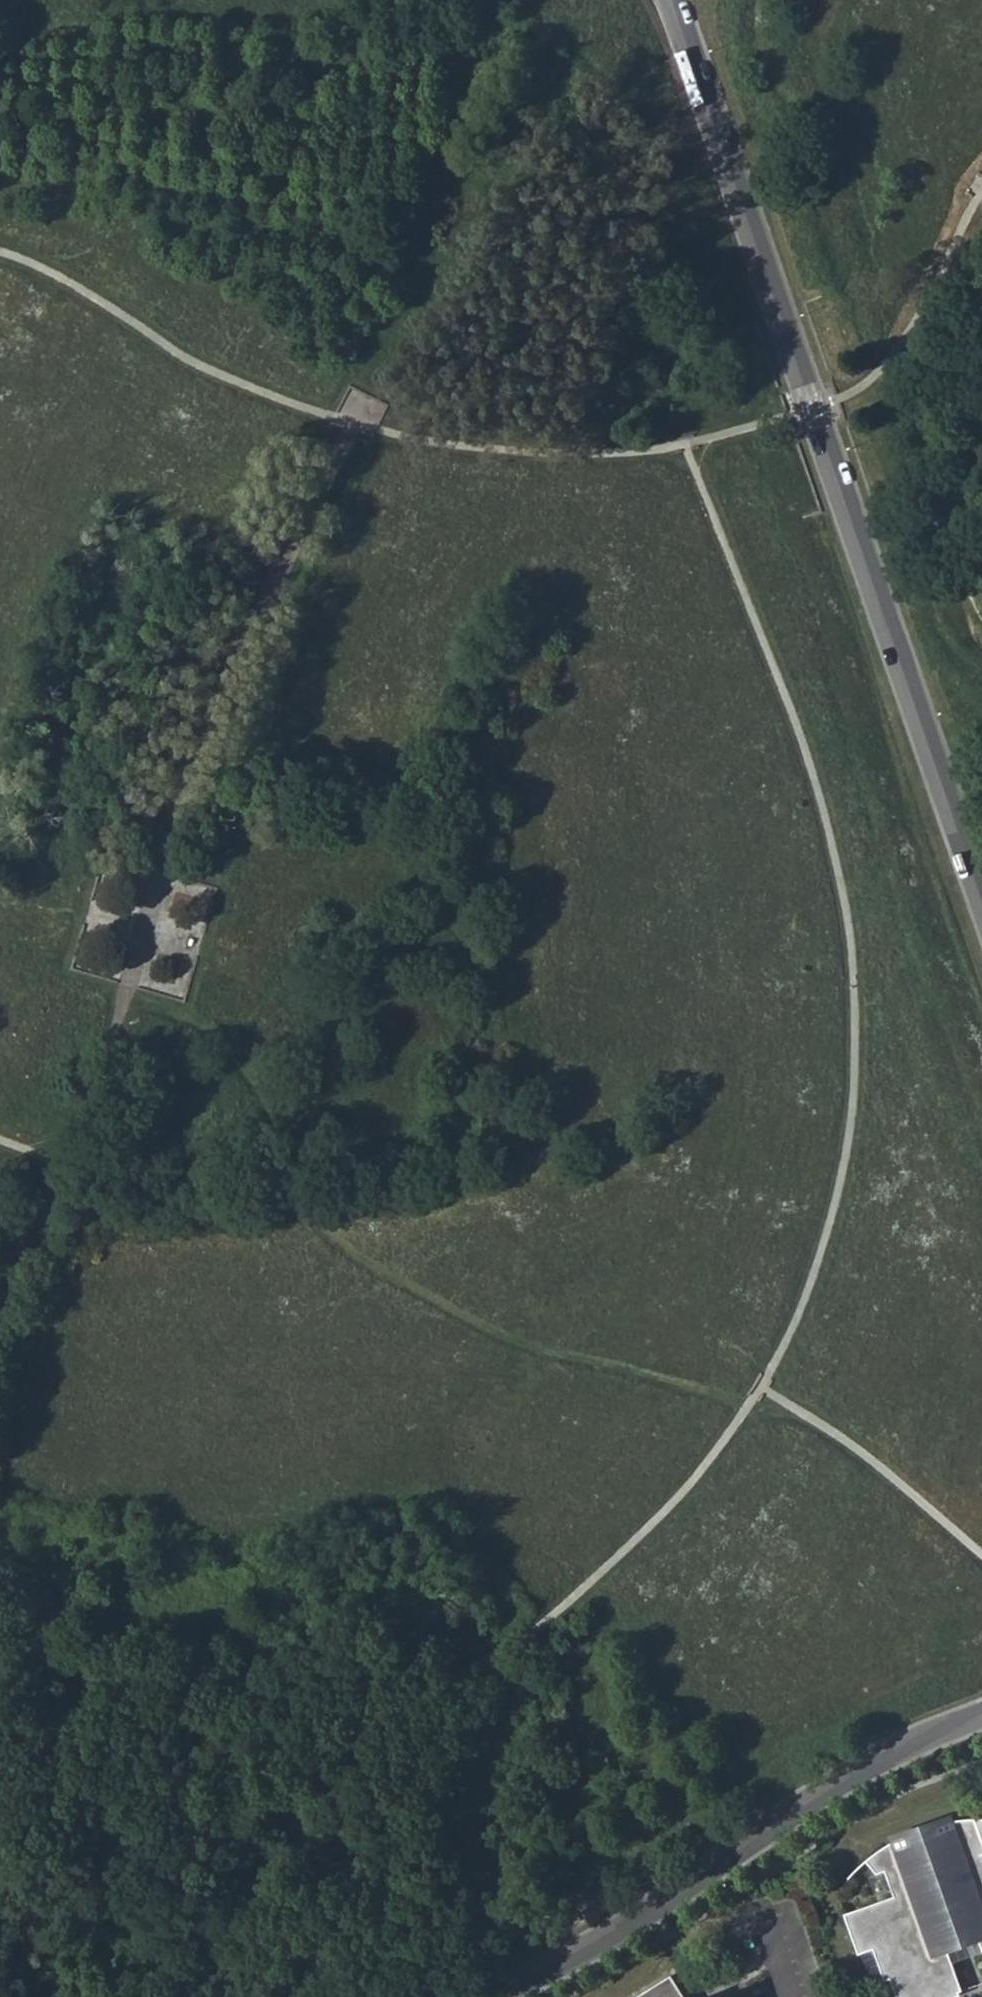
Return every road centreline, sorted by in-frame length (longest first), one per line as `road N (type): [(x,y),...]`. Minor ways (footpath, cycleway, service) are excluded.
road 1 (tertiary): [(981,896),(672,0)]
road 2 (tertiary): [(981,1714),(859,1768),(614,1933),(487,1996)]

